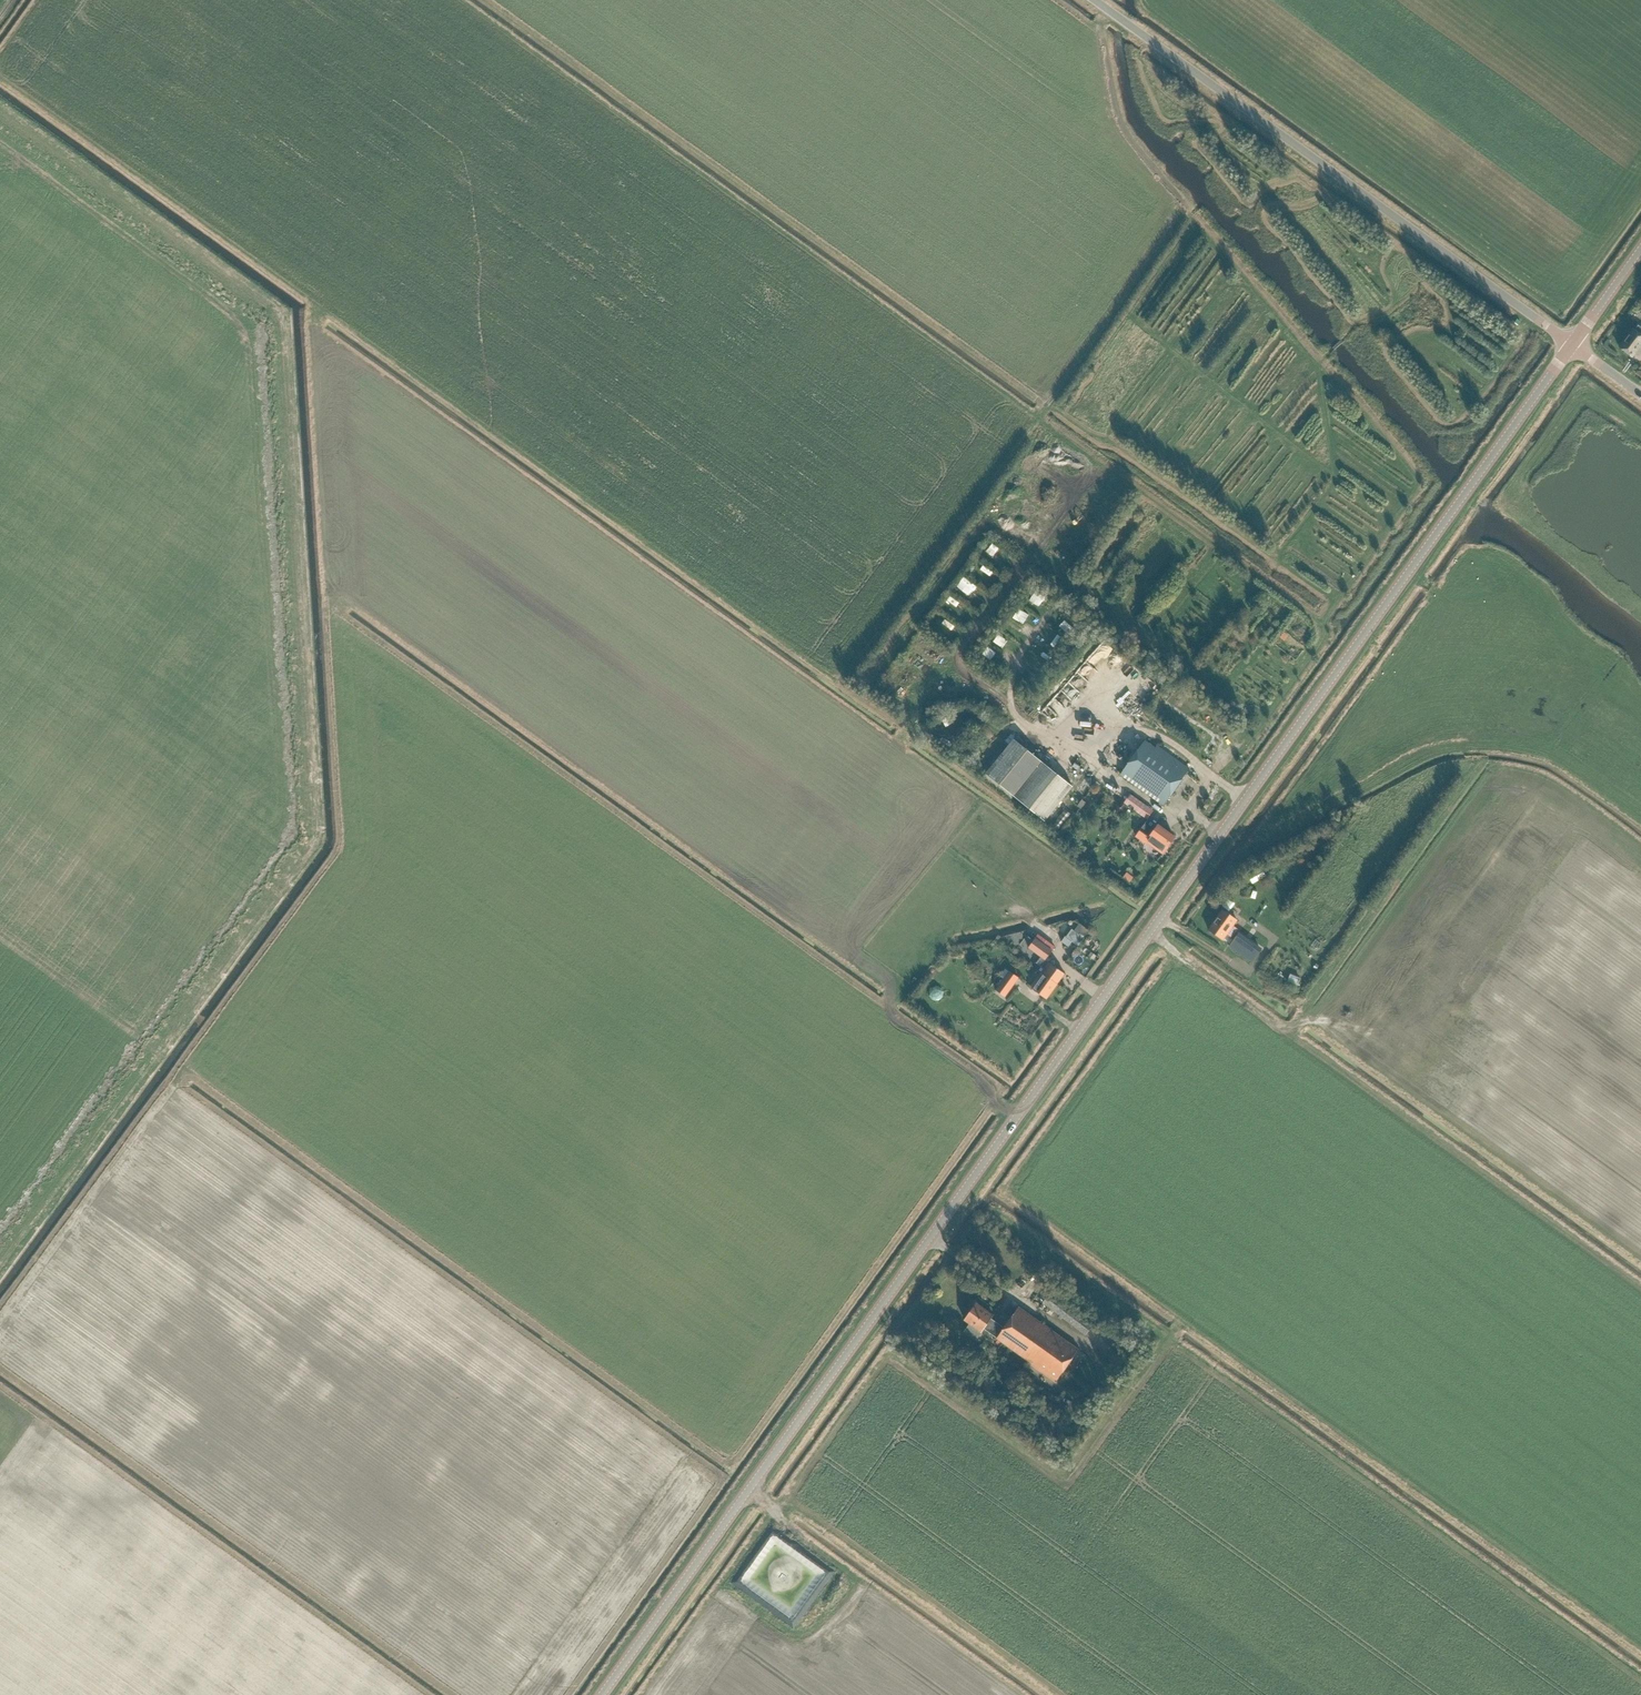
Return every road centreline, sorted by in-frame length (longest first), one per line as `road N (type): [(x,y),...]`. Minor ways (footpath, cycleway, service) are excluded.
road 1 (tertiary): [(601,1694),(1573,348)]
road 2 (tertiary): [(1573,348),(1095,0)]

